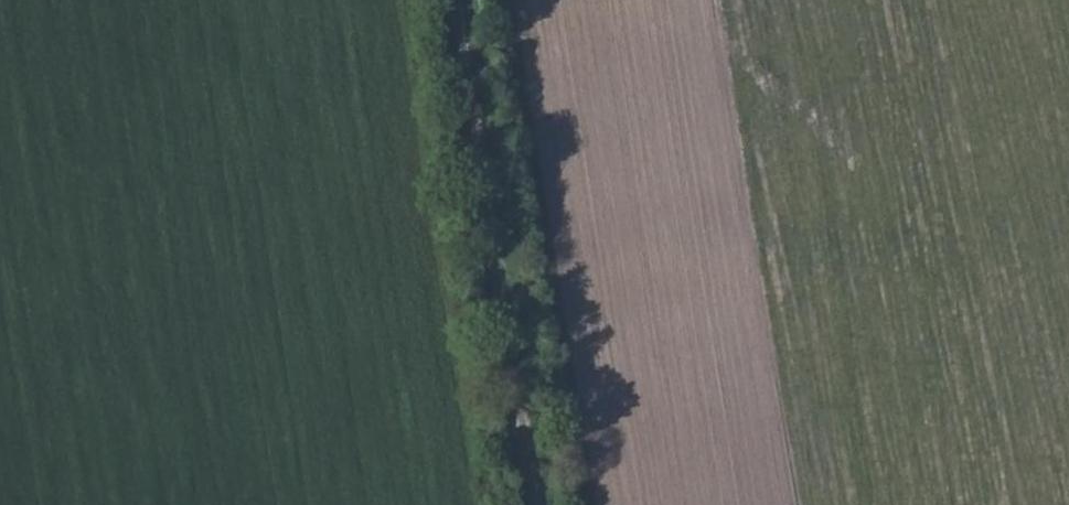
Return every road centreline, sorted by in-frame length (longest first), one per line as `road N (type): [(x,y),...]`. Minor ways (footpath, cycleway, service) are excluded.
road 1 (track): [(541,504),(457,0)]

